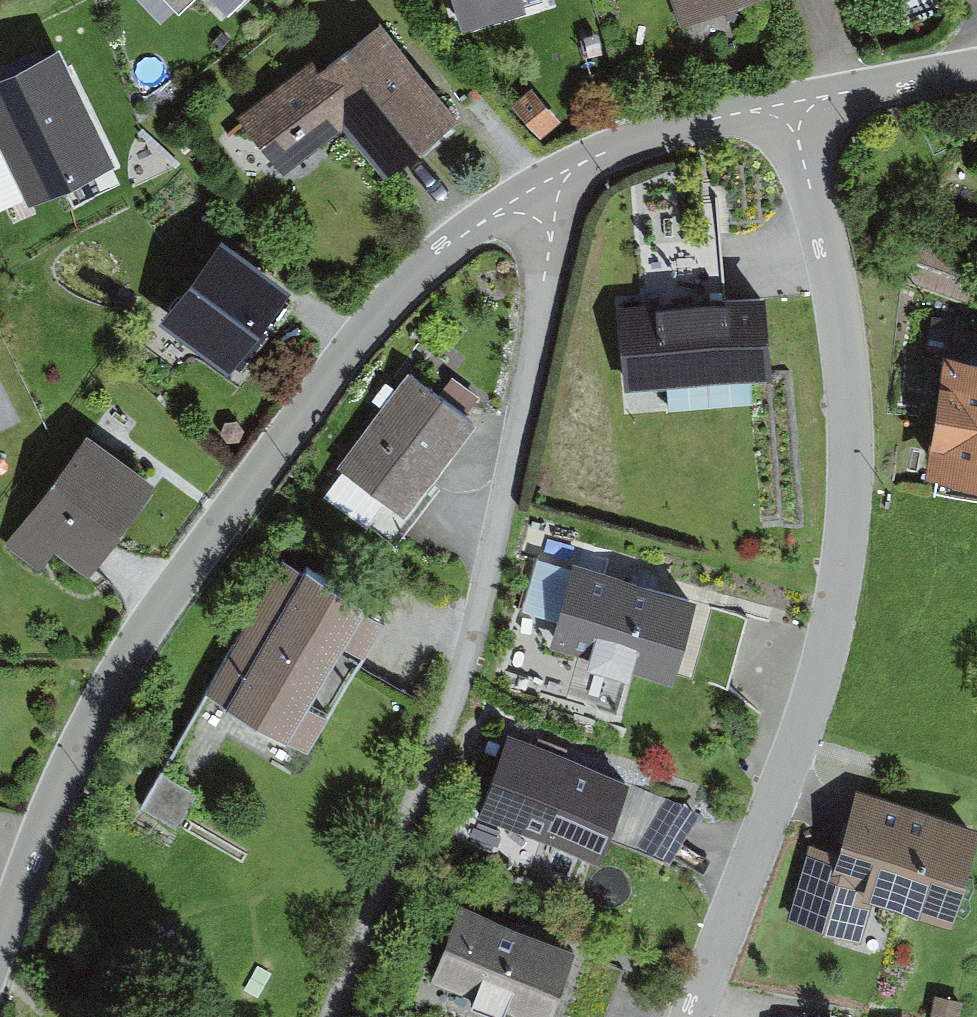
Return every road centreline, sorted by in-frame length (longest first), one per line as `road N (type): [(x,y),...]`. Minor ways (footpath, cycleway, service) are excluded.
road 1 (residential): [(0,949),(78,742),(130,650),(317,385),(413,271),(478,225),(542,198),(585,161),(651,134),(792,105)]
road 2 (residential): [(792,105),(830,259),(847,372),(848,539),(828,656),(690,1016)]
road 3 (residential): [(792,105),(976,68)]

